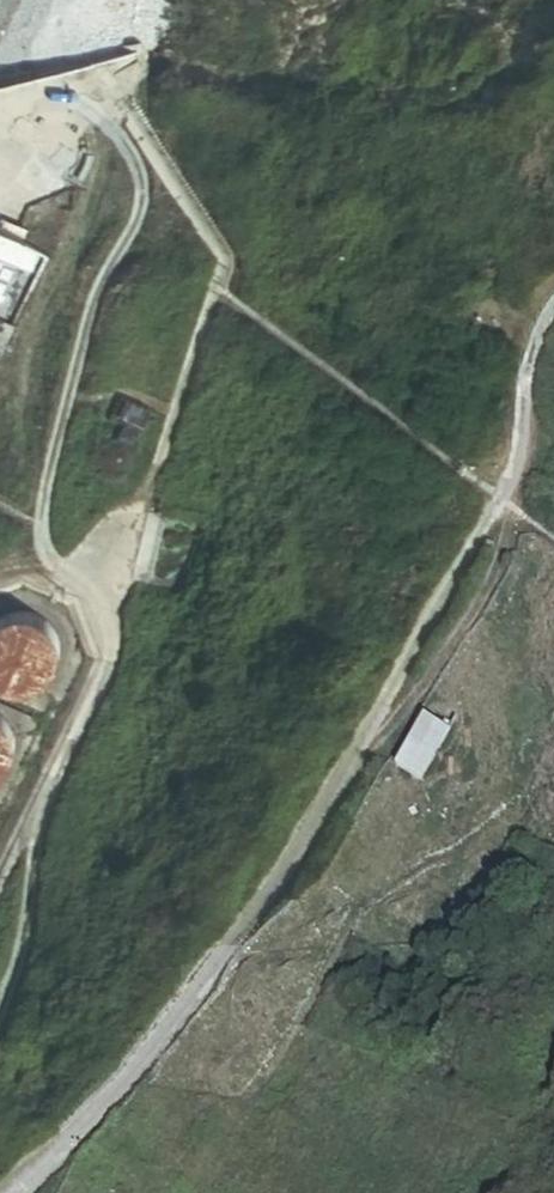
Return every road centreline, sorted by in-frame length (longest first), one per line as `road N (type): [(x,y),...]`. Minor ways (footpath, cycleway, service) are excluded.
road 1 (track): [(96,620),(153,488)]

